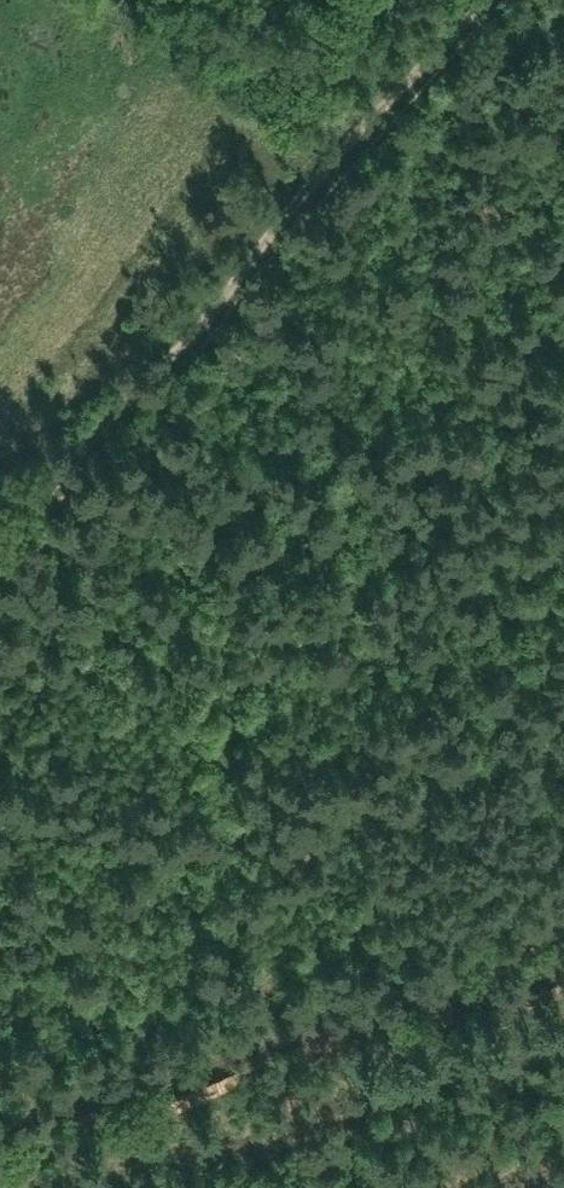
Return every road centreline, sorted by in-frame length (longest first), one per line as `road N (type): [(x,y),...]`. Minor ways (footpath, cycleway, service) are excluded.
road 1 (track): [(0,556),(483,0)]
road 2 (track): [(563,960),(0,1125)]

